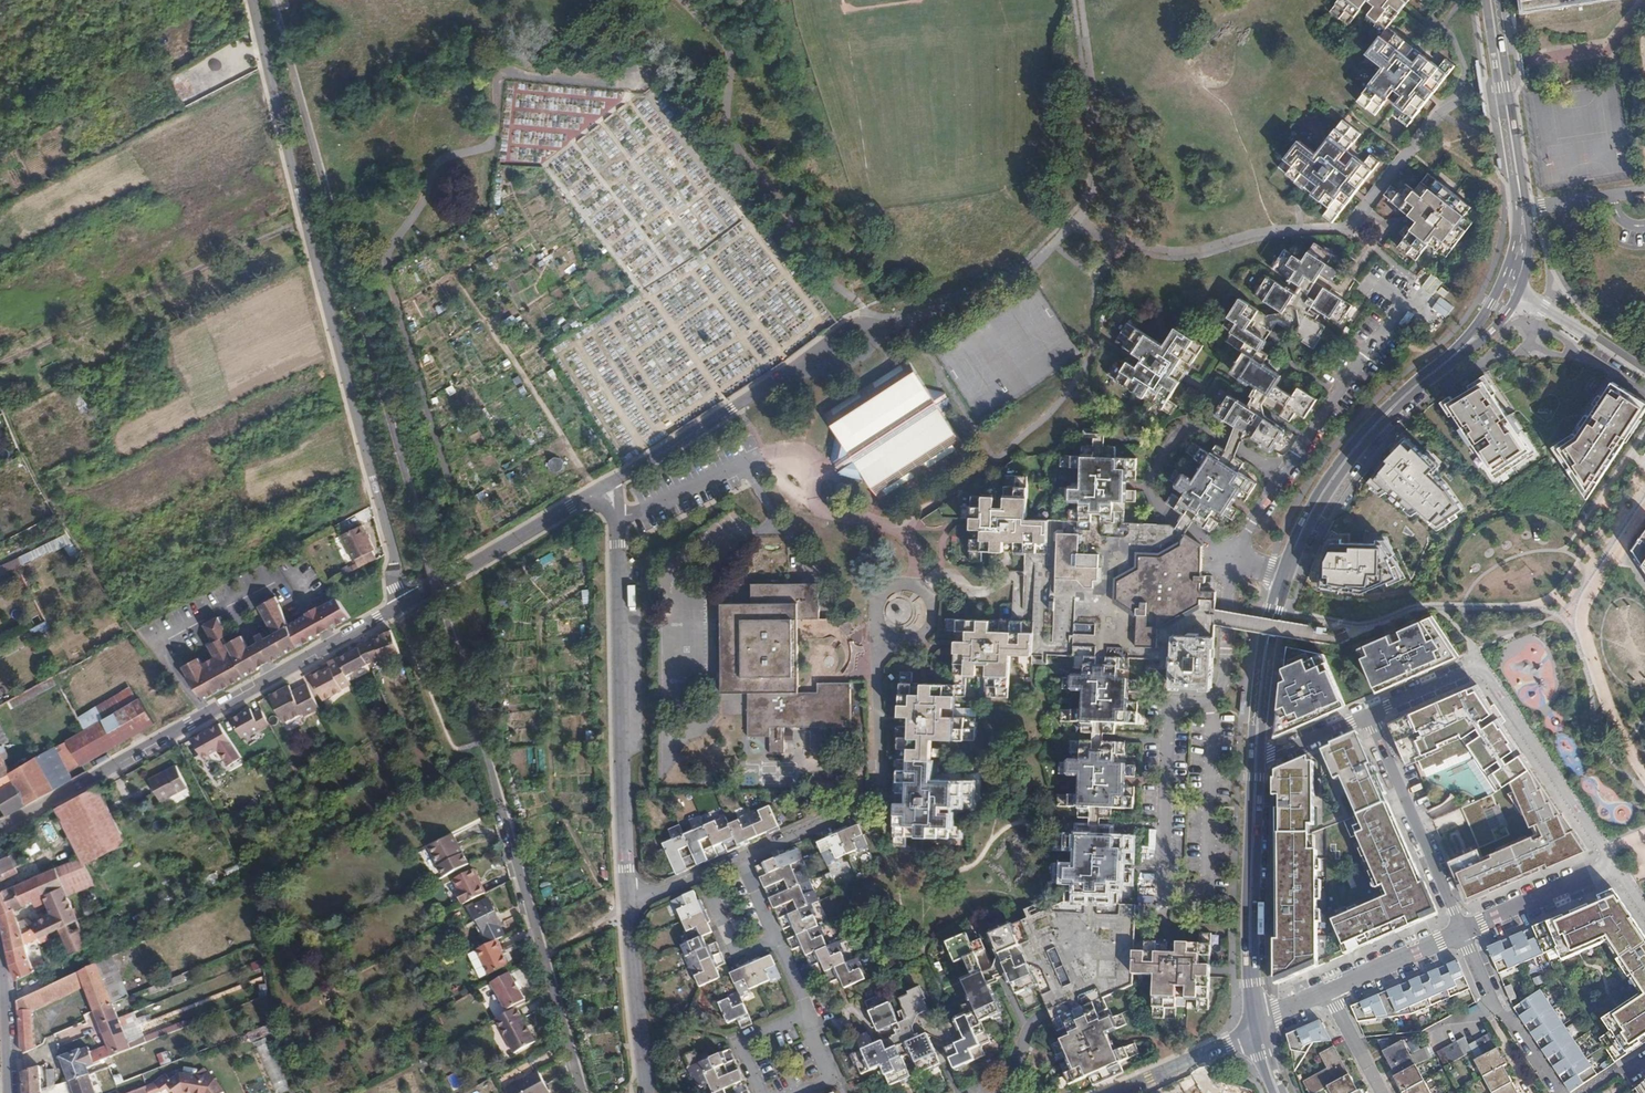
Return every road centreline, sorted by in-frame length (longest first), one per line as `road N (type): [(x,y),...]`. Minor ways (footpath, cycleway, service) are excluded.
road 1 (tertiary): [(1507,268),(1467,337),(1388,405),(1337,464),(1299,527),(1274,592),(1252,738),(1245,942),(1251,1023)]
road 2 (residential): [(251,0),(405,606)]
road 3 (tertiary): [(1261,760),(1272,637),(1317,513),(1376,431),(1486,336),(1518,293)]
road 4 (residential): [(0,828),(405,606)]
road 5 (residential): [(628,899),(661,894),(876,798),(880,657),(888,639)]
road 6 (residential): [(628,899),(617,534)]
road 7 (residential): [(1368,714),(1467,671),(1483,672),(1613,865)]
road 8 (tertiary): [(1518,293),(1530,230),(1495,0)]
road 9 (residential): [(583,1092),(501,809)]
road 10 (tertiary): [(1485,0),(1517,212),(1507,268)]
road 11 (tertiary): [(1261,1018),(1254,934),(1261,760)]
road 12 (residential): [(1462,931),(1368,714)]
road 13 (residential): [(405,606),(595,492)]
road 14 (residential): [(1462,931),(1261,1018)]
road 15 (residential): [(615,480),(787,373)]
road 16 (residential): [(646,1092),(628,899)]
road 17 (residential): [(888,639),(874,622),(877,597),(893,583),(917,584),(933,603),(932,624),(913,641),(892,641)]
road 18 (residential): [(1613,865),(1462,931)]
road 19 (residential): [(787,373),(849,331),(874,330),(876,347),(848,362)]
road 20 (residential): [(1253,1035),(1116,1092)]
road 21 (residential): [(1518,293),(1644,370)]
road 22 (tertiary): [(7,1092),(0,958)]

